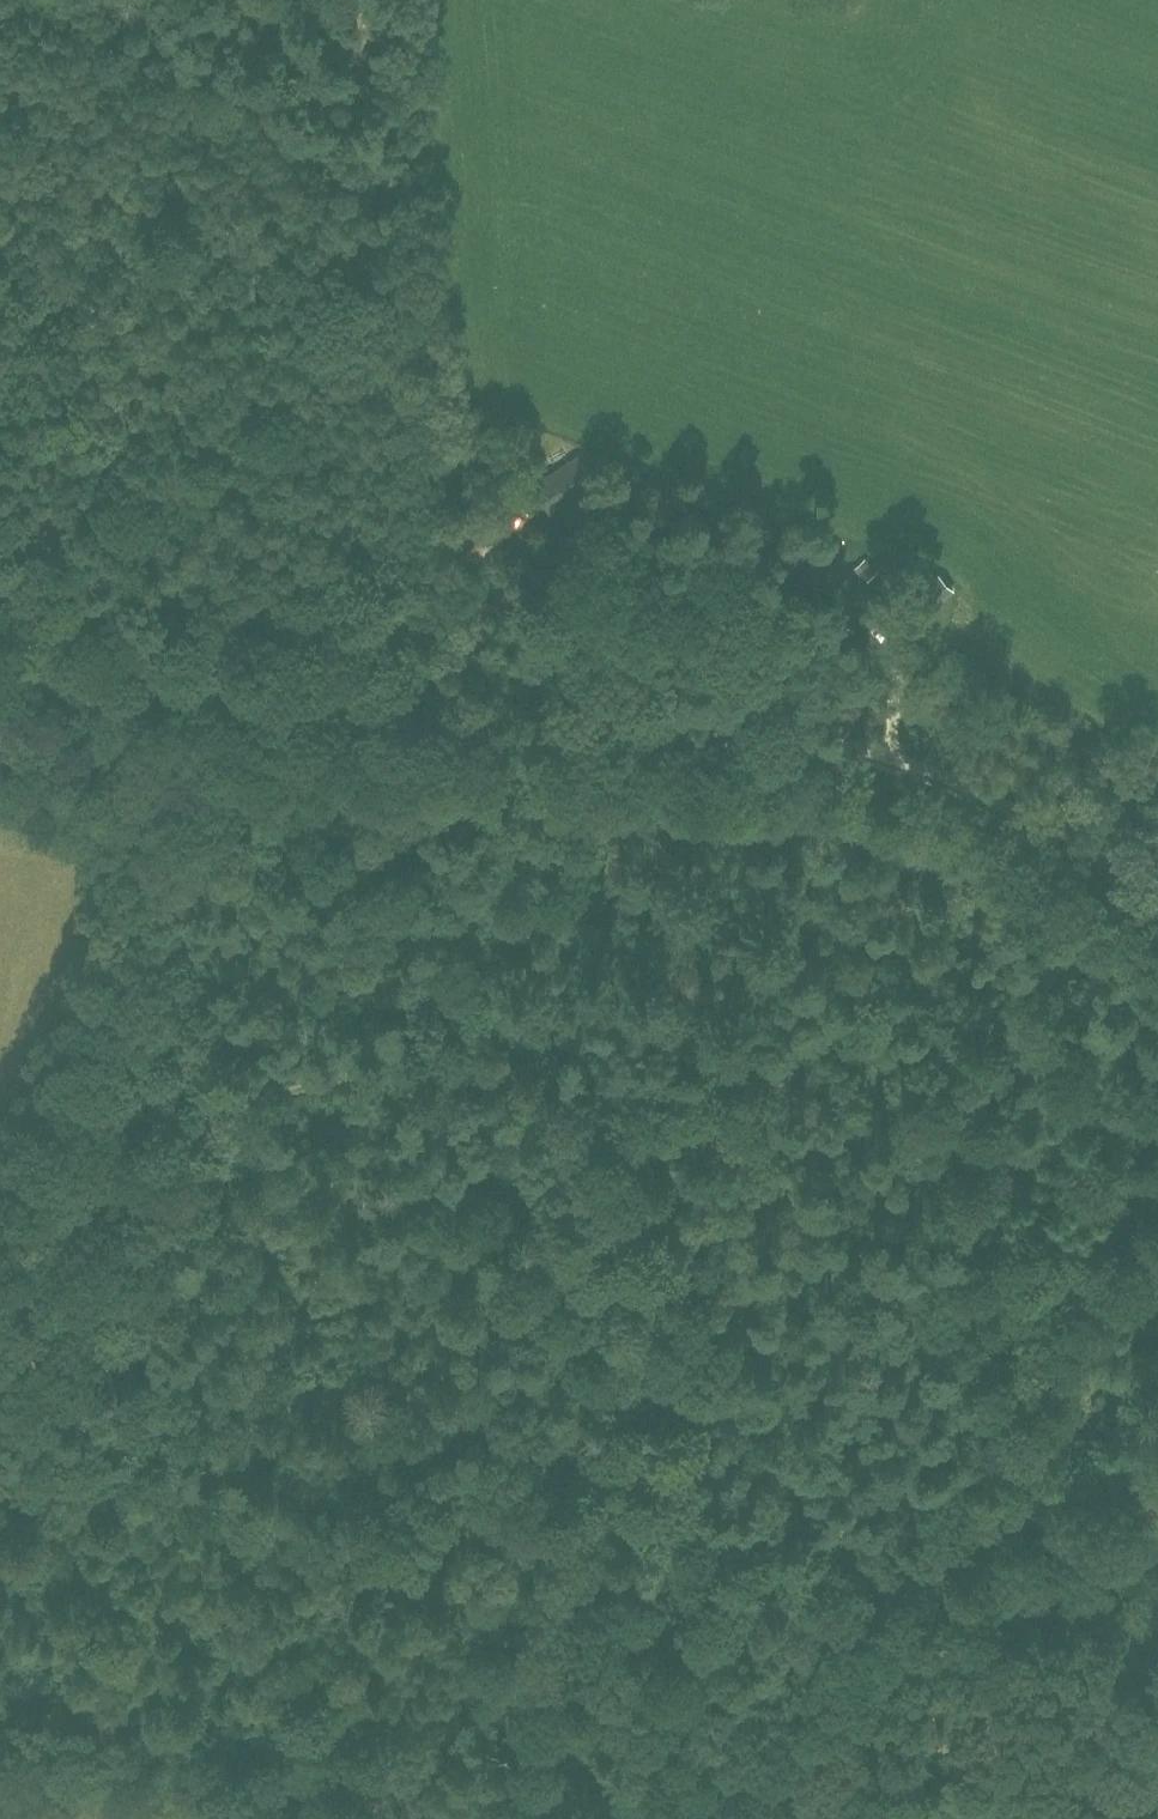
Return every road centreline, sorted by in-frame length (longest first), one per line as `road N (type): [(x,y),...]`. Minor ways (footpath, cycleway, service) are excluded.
road 1 (track): [(1151,903),(1091,962),(1023,1002),(924,1039),(801,1057),(566,1061),(354,1077),(228,1120),(0,1242)]
road 2 (track): [(403,683),(861,748),(1022,810),(1157,907)]
road 3 (track): [(0,649),(403,683)]

